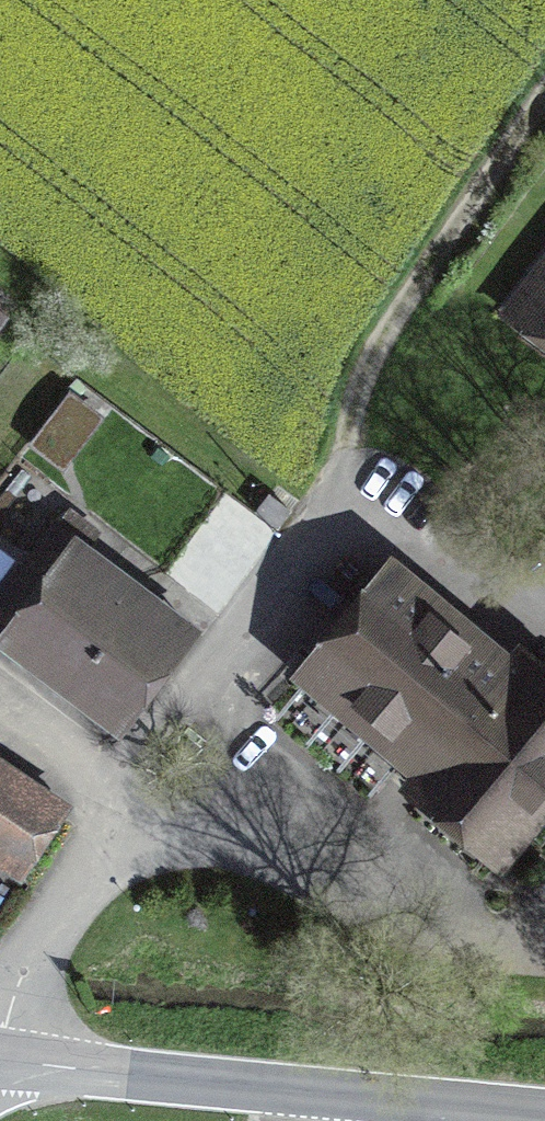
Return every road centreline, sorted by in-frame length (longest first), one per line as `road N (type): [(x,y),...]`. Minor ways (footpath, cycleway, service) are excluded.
road 1 (residential): [(0,1008),(142,803),(342,489)]
road 2 (tertiary): [(544,1120),(0,1064)]
road 3 (track): [(544,92),(377,339),(342,489)]
road 4 (track): [(436,545),(544,462)]

